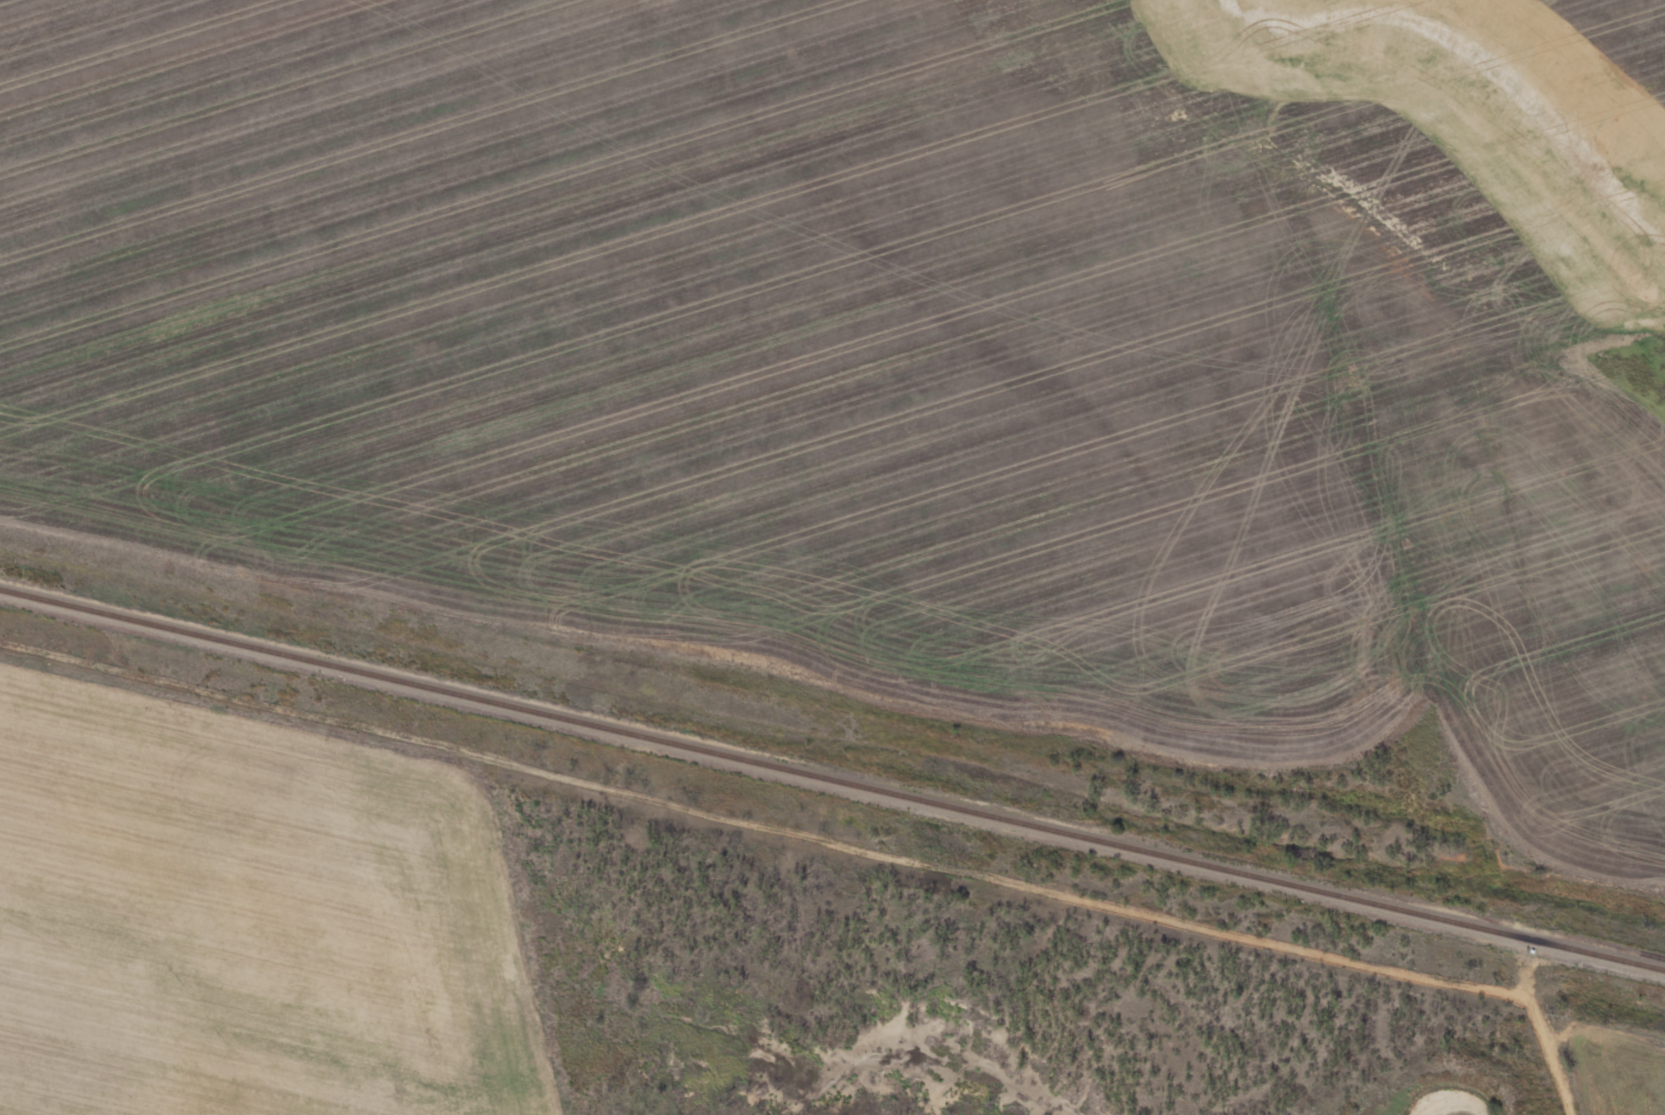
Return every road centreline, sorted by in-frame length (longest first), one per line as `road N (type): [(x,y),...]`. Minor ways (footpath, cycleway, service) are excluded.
road 1 (residential): [(1353,401),(1247,0)]

